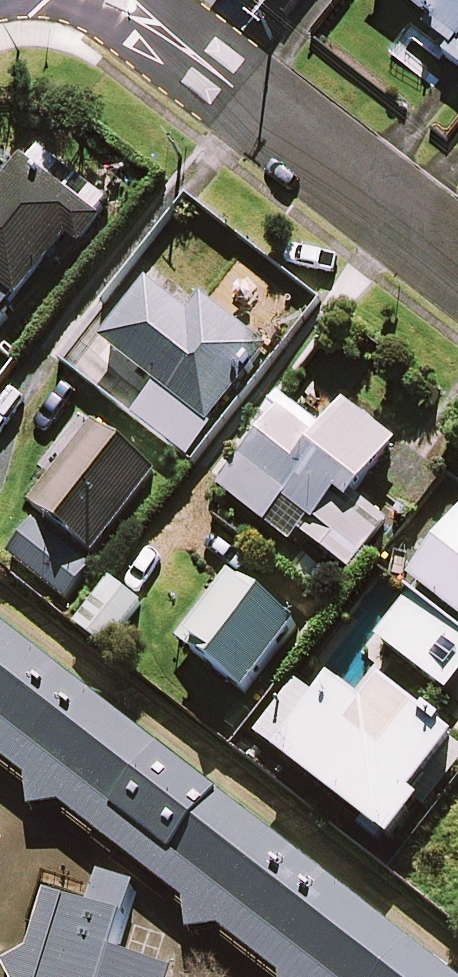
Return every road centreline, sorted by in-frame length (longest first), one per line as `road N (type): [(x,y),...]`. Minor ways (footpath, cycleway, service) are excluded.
road 1 (residential): [(121,0),(457,263)]

